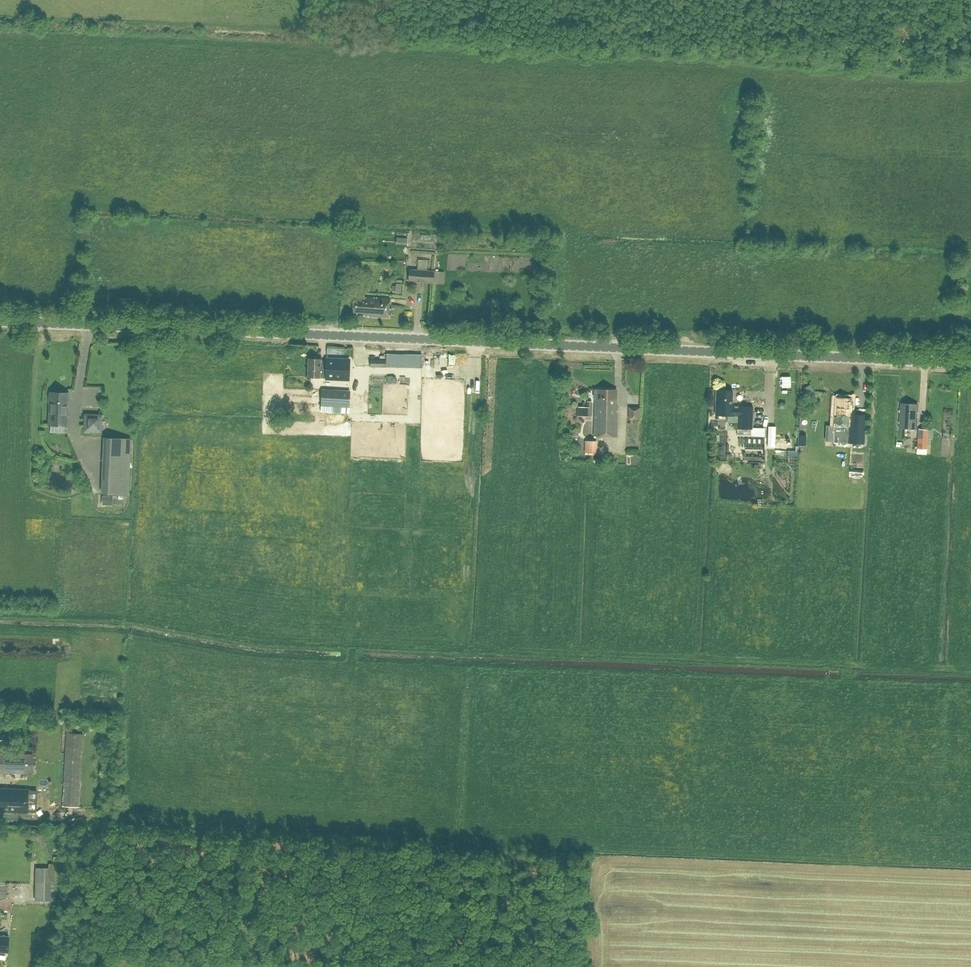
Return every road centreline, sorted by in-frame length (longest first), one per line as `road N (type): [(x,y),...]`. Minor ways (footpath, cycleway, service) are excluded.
road 1 (tertiary): [(970,363),(0,321)]

